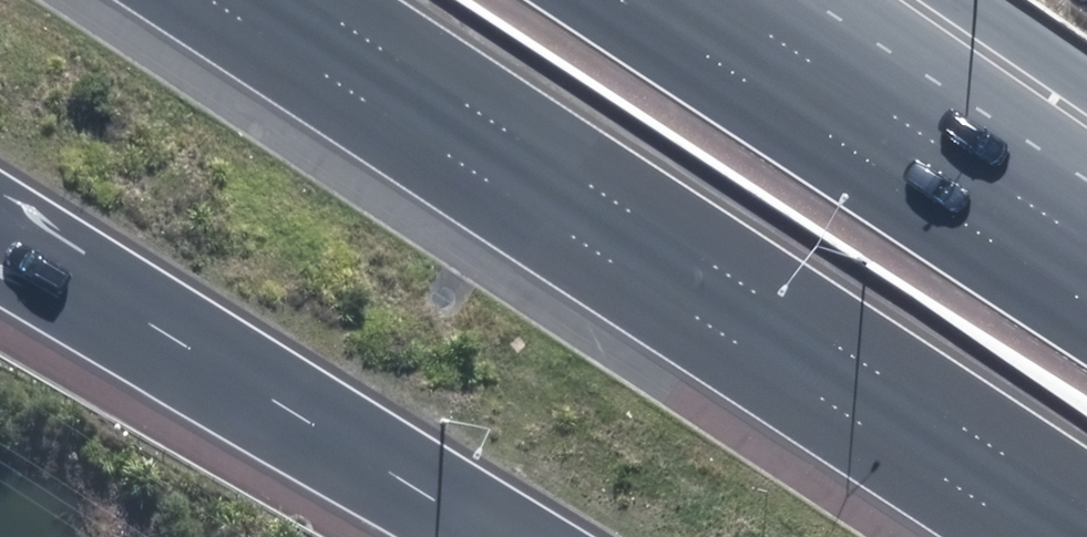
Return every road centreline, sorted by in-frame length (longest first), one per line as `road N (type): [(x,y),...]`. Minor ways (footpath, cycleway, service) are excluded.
road 1 (motorway): [(1032,536),(207,0)]
road 2 (motorway): [(510,536),(0,226)]
road 3 (motorway): [(722,0),(1086,238)]

